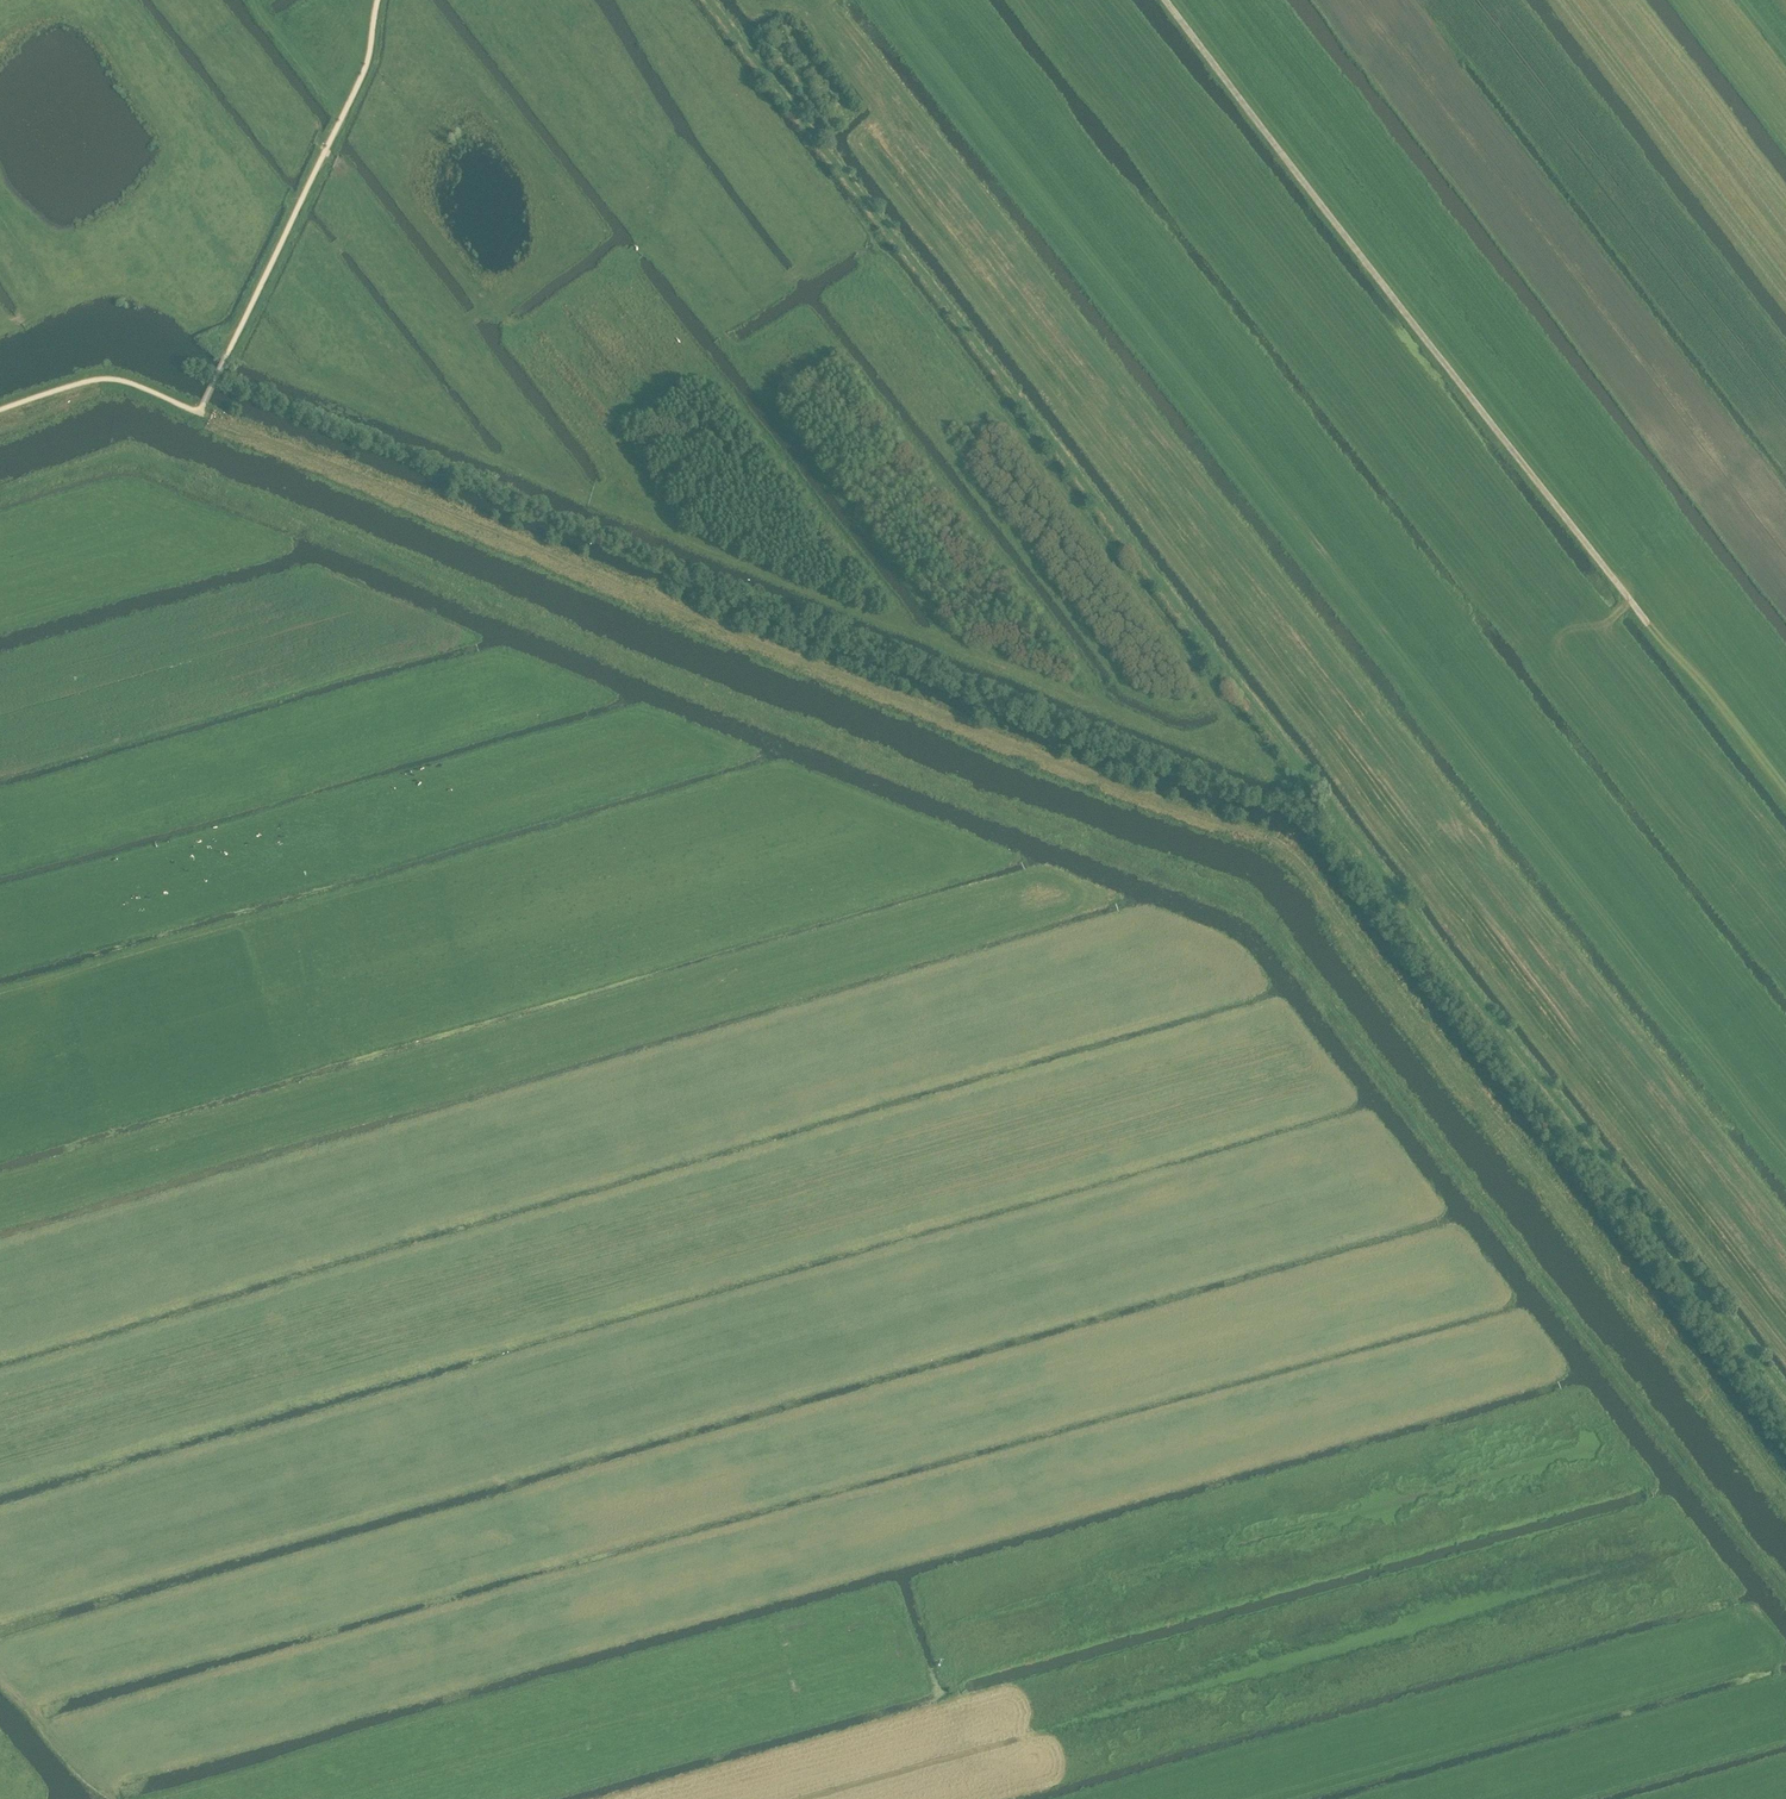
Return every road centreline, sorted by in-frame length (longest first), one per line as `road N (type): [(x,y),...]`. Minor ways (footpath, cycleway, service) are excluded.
road 1 (track): [(1163,0),(1649,624)]
road 2 (track): [(115,1798),(109,1779),(48,1732),(0,1673)]

